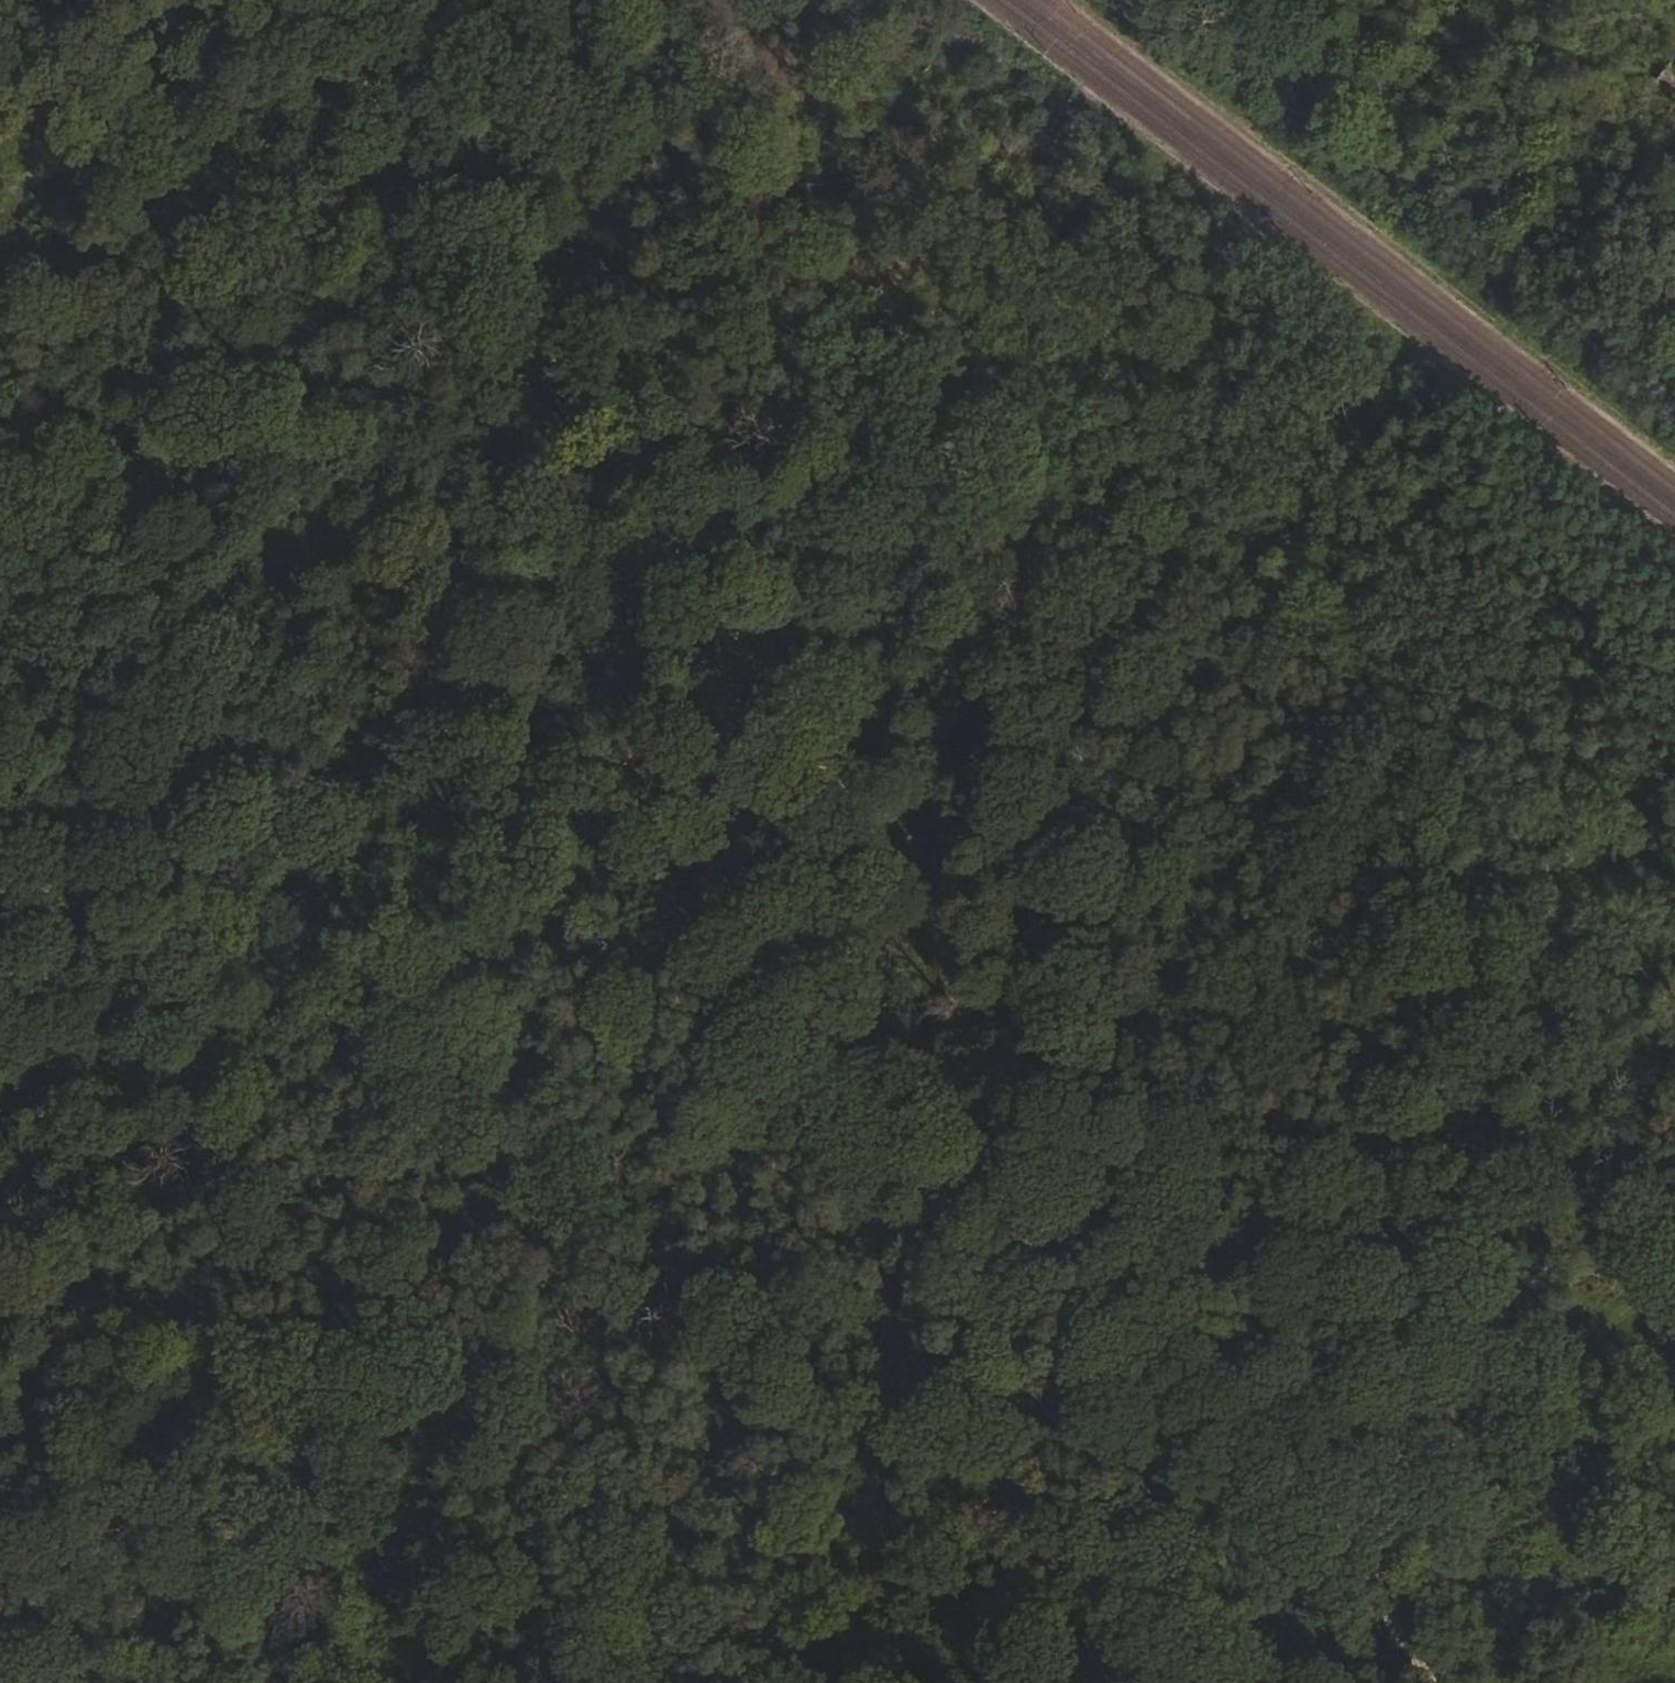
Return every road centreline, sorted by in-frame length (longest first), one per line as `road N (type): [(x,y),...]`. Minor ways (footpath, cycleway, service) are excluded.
road 1 (track): [(1674,1278),(1333,1544)]
road 2 (track): [(217,0),(0,141)]
road 3 (track): [(1333,1544),(1152,1682)]

